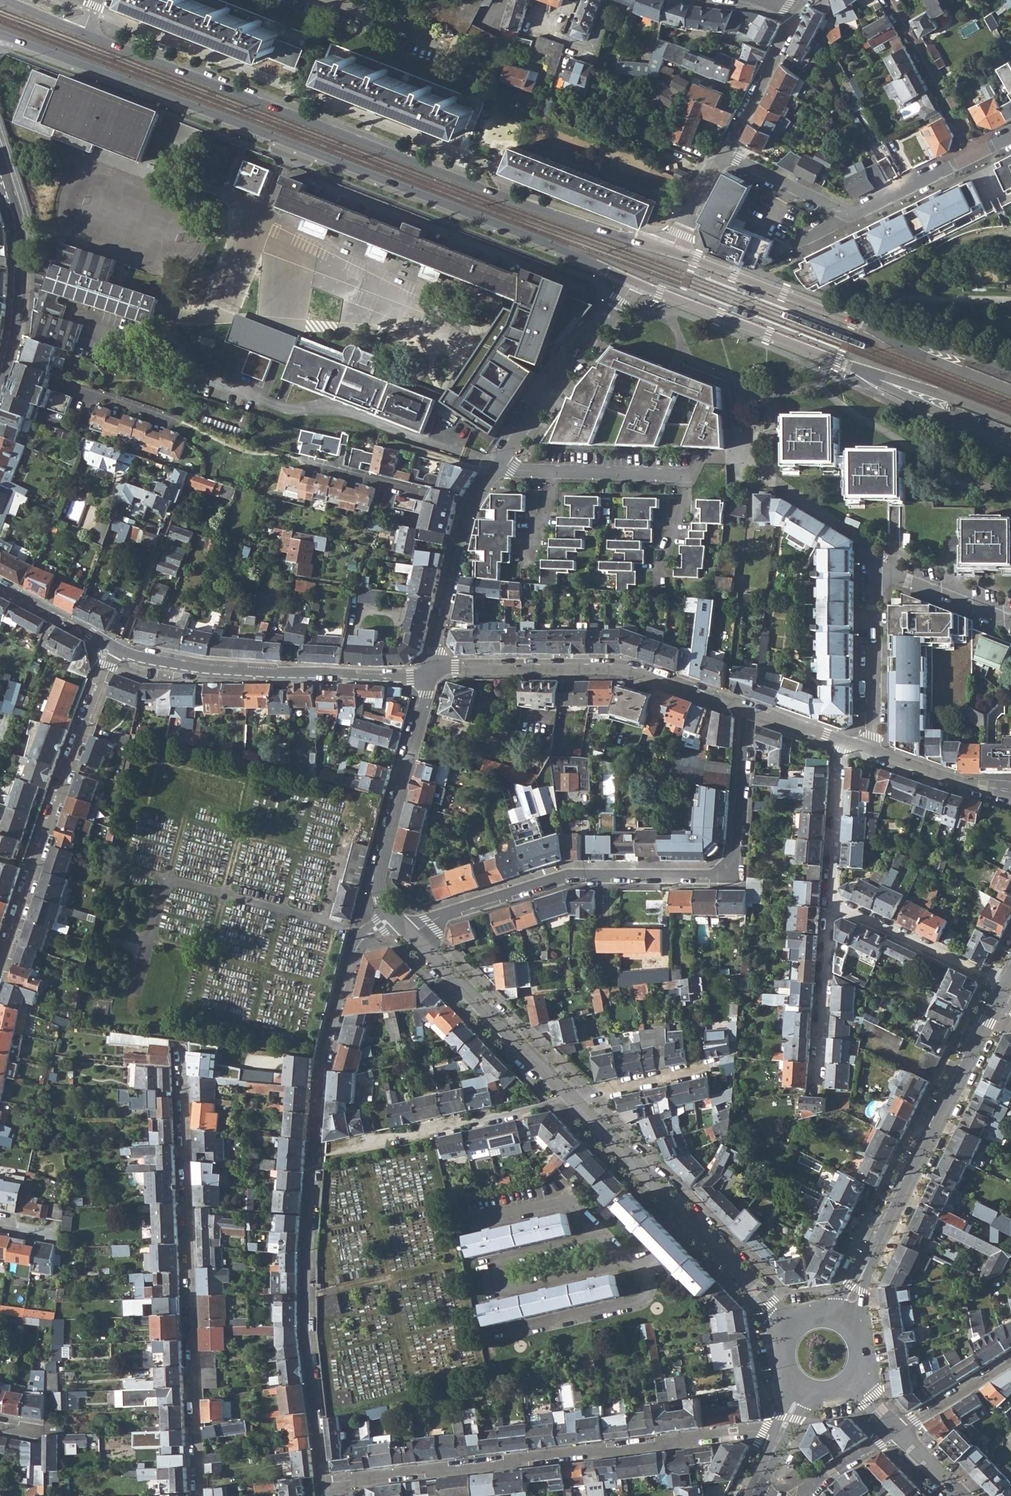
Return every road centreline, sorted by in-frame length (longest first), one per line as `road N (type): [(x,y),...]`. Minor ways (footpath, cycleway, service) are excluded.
road 1 (primary): [(667,251),(425,168),(7,0)]
road 2 (primary): [(0,36),(634,283)]
road 3 (residential): [(393,918),(358,952),(324,1074),(305,1316),(327,1485)]
road 4 (residential): [(412,934),(797,1327)]
road 5 (residential): [(412,934),(440,917),(570,876),(710,877),(738,852),(747,711)]
road 6 (residential): [(327,1485),(751,1432),(779,1438)]
road 7 (residential): [(183,1054),(198,1495)]
road 8 (residential): [(838,1321),(1000,994)]
road 9 (residential): [(0,971),(114,647)]
road 10 (residential): [(1010,617),(873,558),(870,752)]
road 11 (residential): [(432,674),(455,667),(624,669),(747,711)]
road 12 (residential): [(432,674),(228,673),(114,647)]
road 13 (residential): [(726,153),(844,216),(975,153)]
road 14 (residential): [(432,674),(376,877),(393,918)]
road 15 (residential): [(0,387),(17,326),(22,249),(0,166)]
road 16 (residential): [(501,462),(469,512),(432,674)]
road 17 (residential): [(634,283),(552,382),(501,462)]
road 18 (primary): [(634,283),(838,362)]
road 19 (primary): [(853,320),(667,251)]
road 20 (residential): [(830,903),(1004,986)]
road 21 (primary): [(838,362),(1010,443)]
road 22 (residential): [(501,462),(525,471),(688,473)]
road 23 (residential): [(830,903),(817,1087)]
road 24 (primary): [(838,362),(1010,420)]
road 25 (residential): [(887,0),(975,153)]
road 26 (primary): [(1010,391),(853,320)]
road 27 (primary): [(1010,371),(853,320)]
road 28 (residential): [(800,7),(726,153)]
road 29 (residential): [(843,742),(830,903)]
road 30 (residential): [(870,752),(1010,794)]
road 31 (residential): [(1010,1360),(901,1431)]
road 32 (residential): [(114,647),(0,585)]

